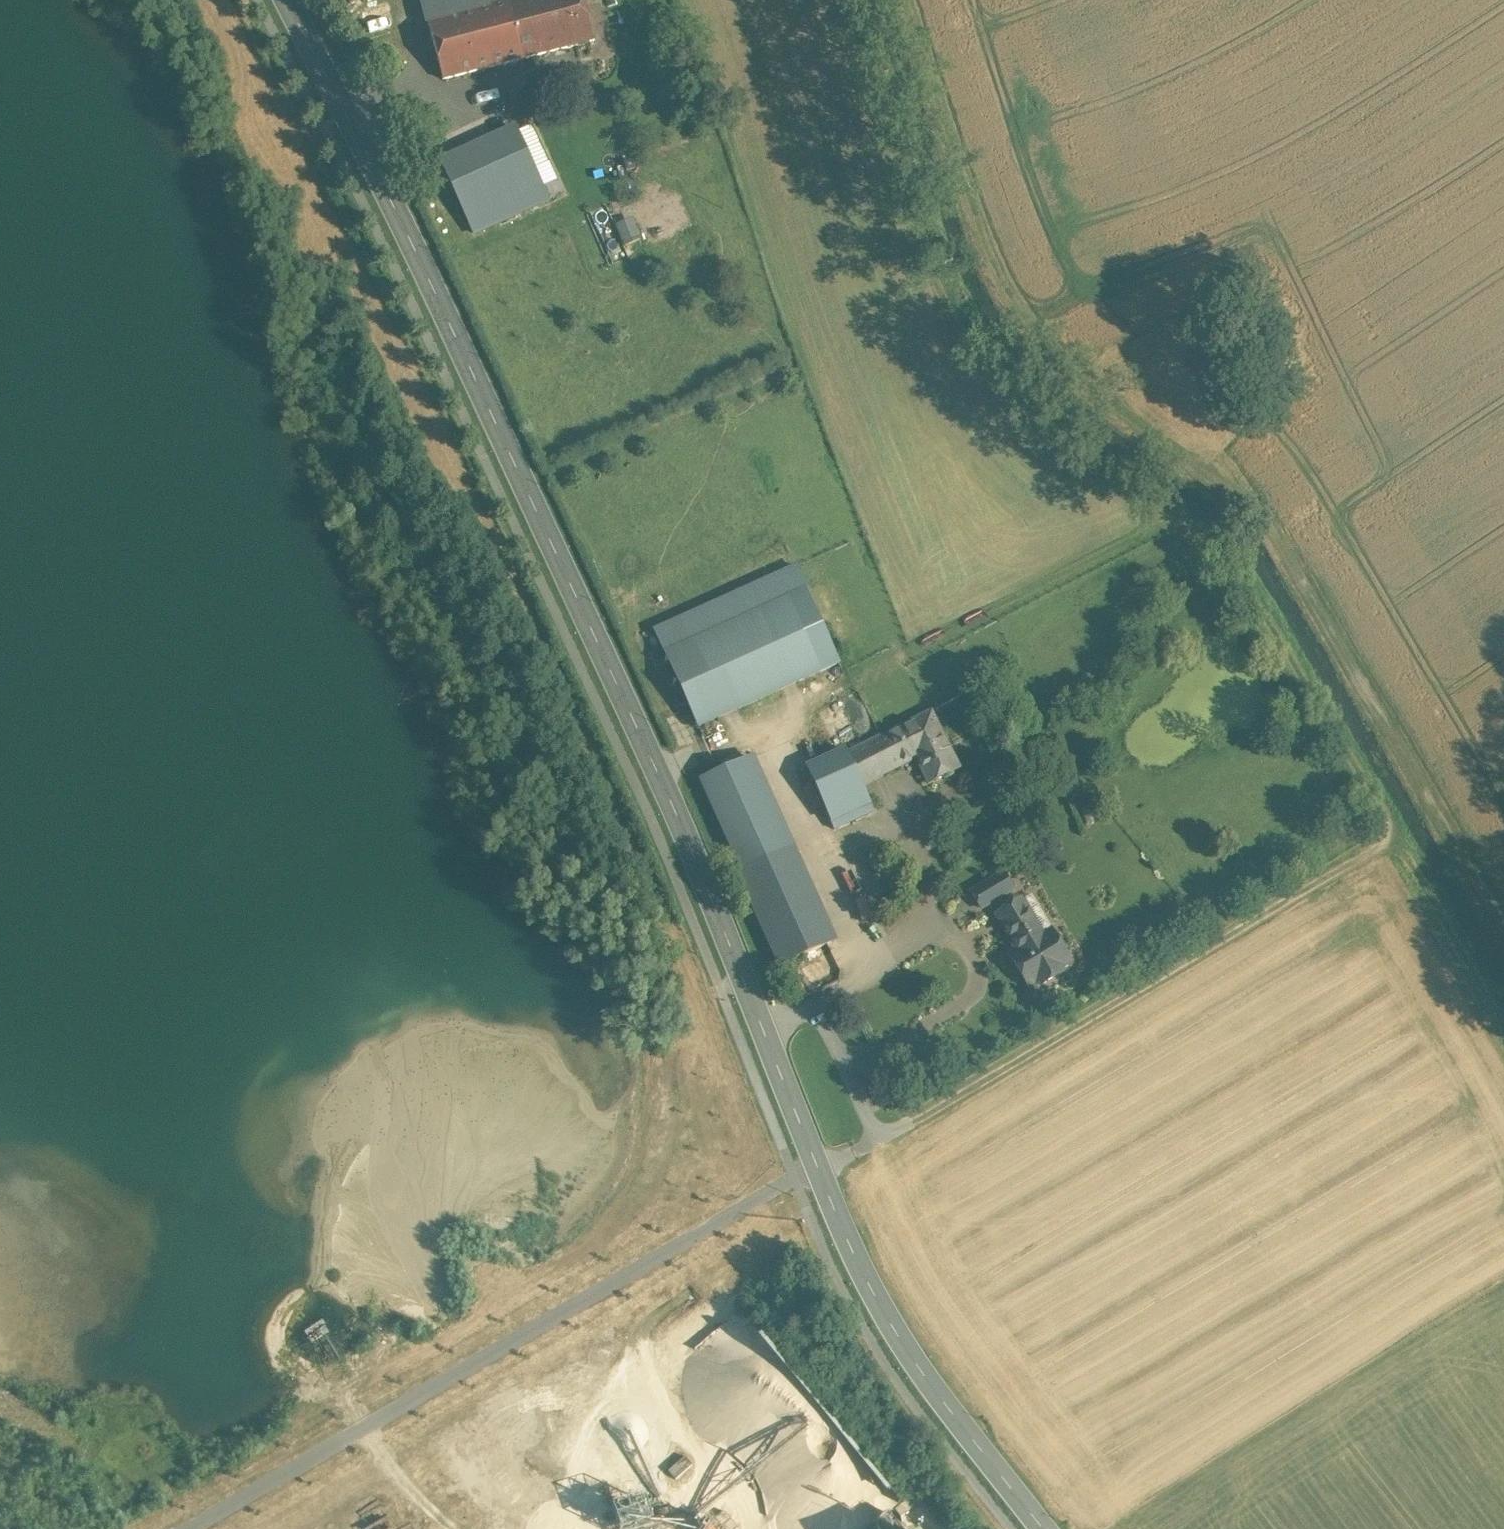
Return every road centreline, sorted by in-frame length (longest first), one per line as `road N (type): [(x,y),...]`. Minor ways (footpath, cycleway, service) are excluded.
road 1 (secondary): [(1044,1528),(885,1313),(819,1170),(661,776),(397,201),(286,0)]

